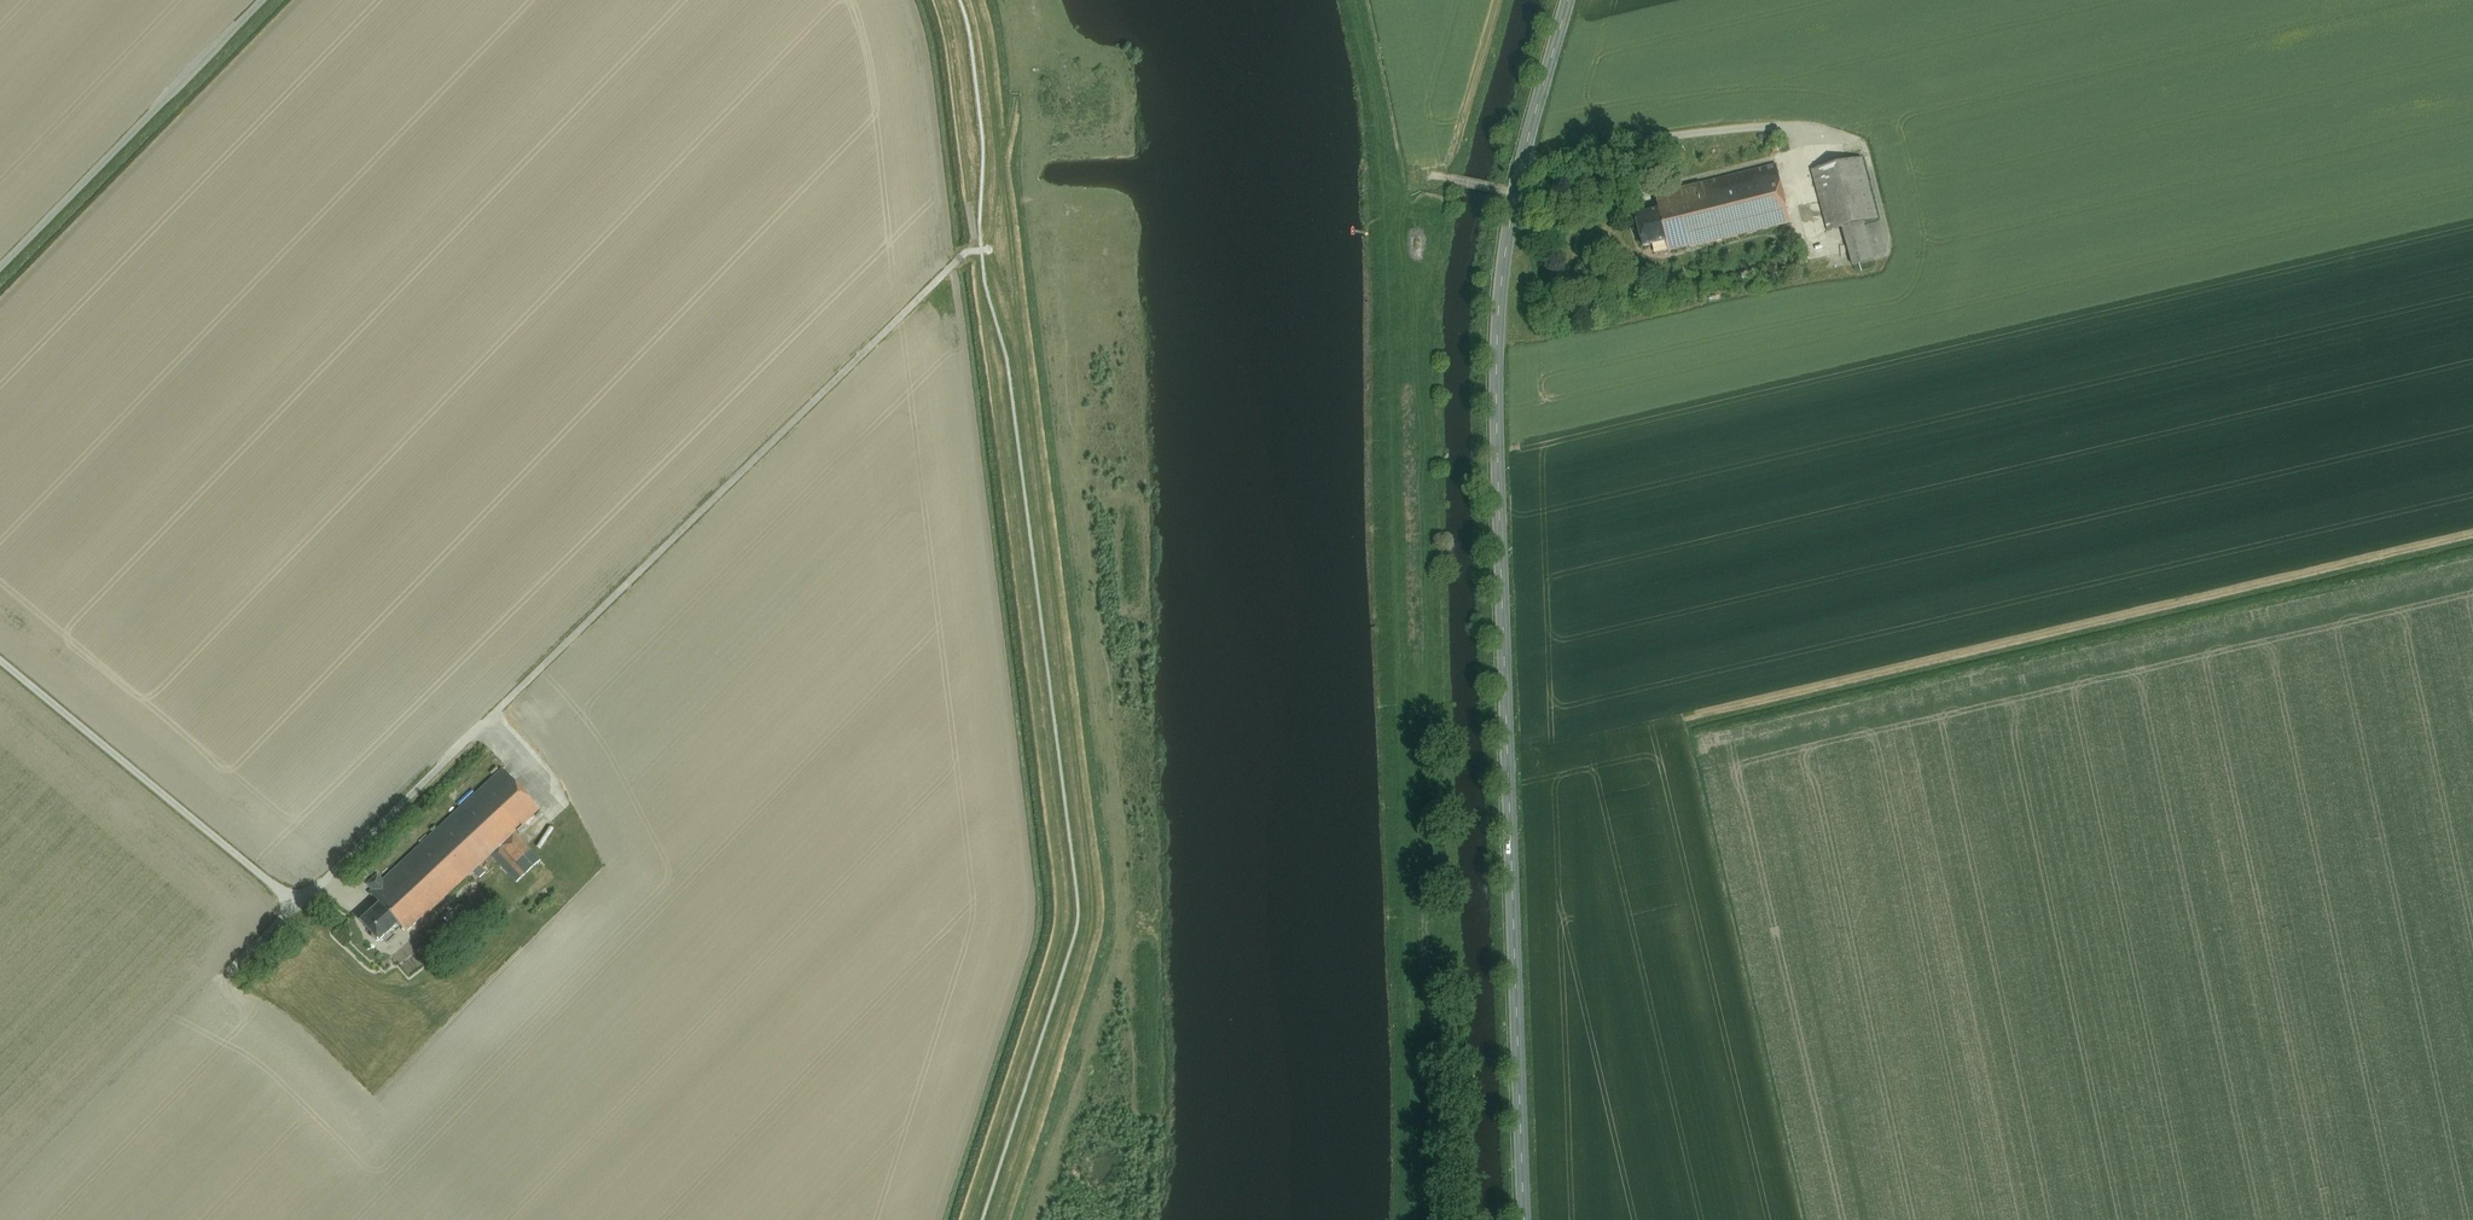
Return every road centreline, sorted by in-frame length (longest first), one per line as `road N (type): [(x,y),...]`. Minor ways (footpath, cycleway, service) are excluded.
road 1 (tertiary): [(1568,0),(1521,163),(1496,368),(1525,1219)]
road 2 (unclassified): [(0,660),(297,905)]
road 3 (unclassified): [(0,268),(263,0)]

